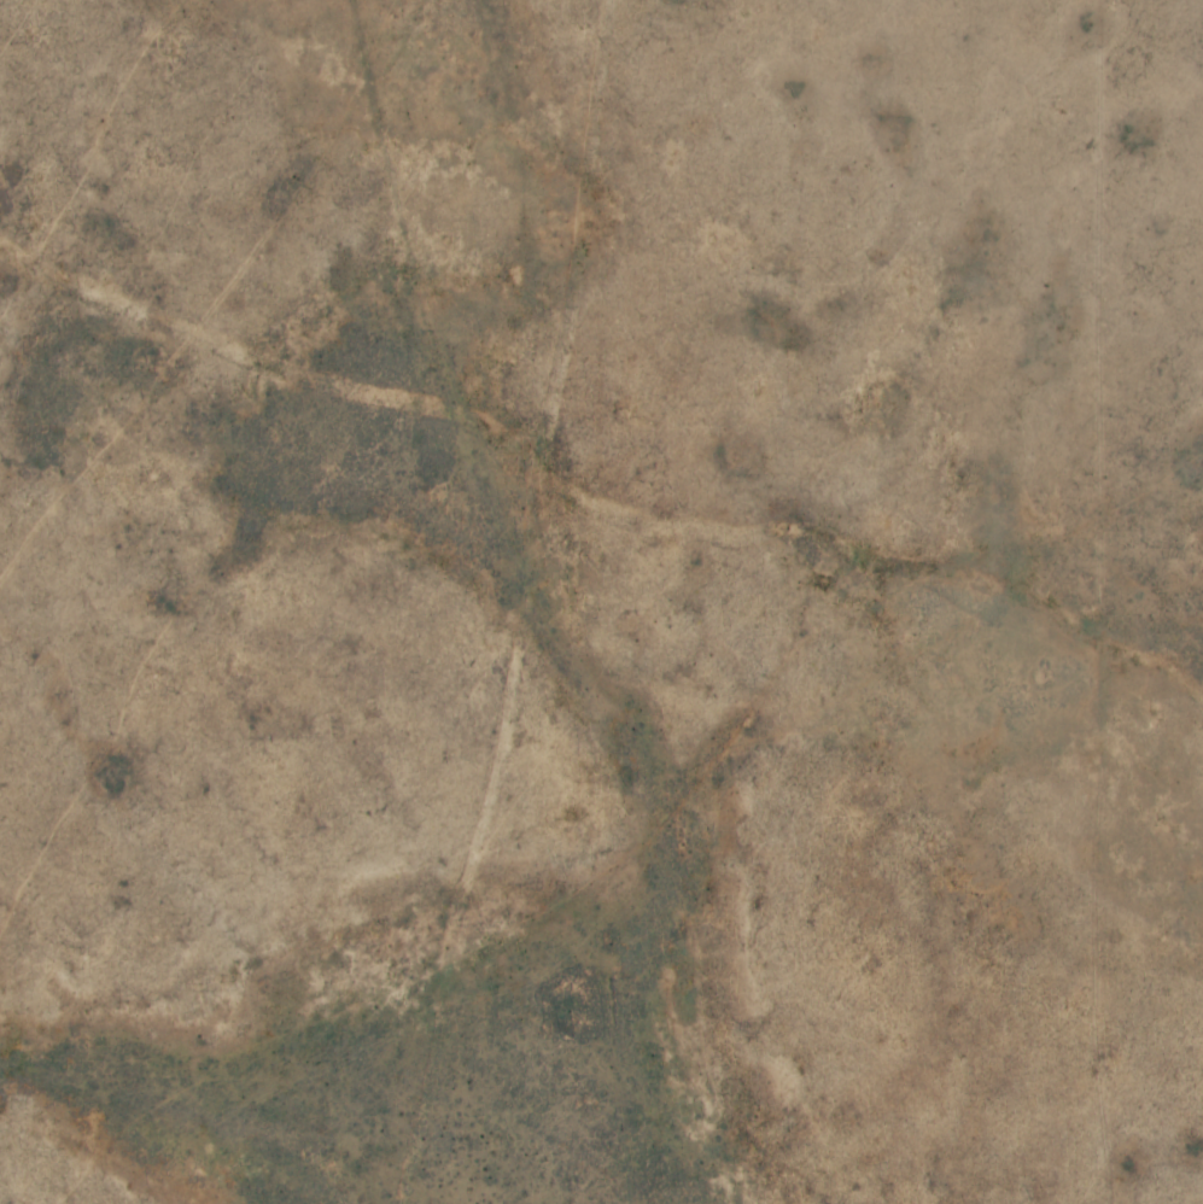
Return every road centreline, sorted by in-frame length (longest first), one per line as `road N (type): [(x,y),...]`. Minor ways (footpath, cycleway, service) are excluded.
road 1 (residential): [(1124,1203),(1109,0)]

